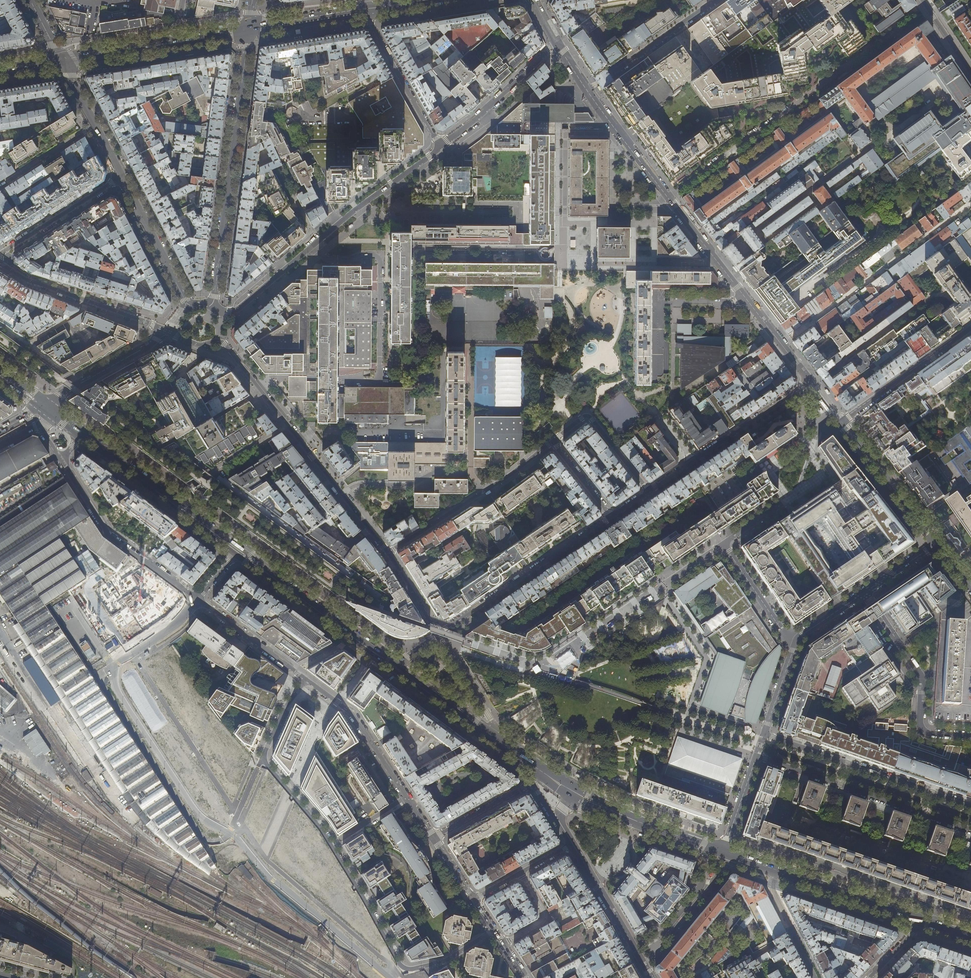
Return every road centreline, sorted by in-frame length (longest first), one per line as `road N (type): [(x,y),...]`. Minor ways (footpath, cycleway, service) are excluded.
road 1 (residential): [(167,331),(224,345),(388,553),(439,635)]
road 2 (residential): [(937,544),(842,422),(970,330)]
road 3 (residential): [(746,299),(810,381),(649,491)]
road 4 (residential): [(213,307),(248,29)]
road 5 (residential): [(587,90),(746,299)]
road 6 (residential): [(649,491),(591,418),(581,418),(552,441),(612,516)]
road 7 (residential): [(239,816),(224,842),(107,674)]
road 8 (residential): [(756,756),(970,830)]
road 9 (residential): [(970,806),(764,735)]
road 10 (residential): [(612,516),(439,635)]
road 11 (residential): [(401,966),(320,827),(289,791)]
road 12 (secondary): [(723,852),(918,919)]
road 13 (residential): [(433,838),(351,713),(306,680)]
road 14 (secondary): [(536,769),(586,799),(723,852)]
road 15 (residential): [(60,459),(109,533),(198,600)]
road 16 (secondary): [(81,436),(237,552)]
road 17 (secondary): [(237,552),(393,666)]
road 18 (residential): [(135,655),(239,816)]
road 19 (secondary): [(59,60),(248,29)]
road 20 (residential): [(167,331),(0,263)]
road 21 (residential): [(263,853),(384,961),(401,966)]
road 22 (secondary): [(393,666),(536,769)]
road 23 (residential): [(937,544),(796,642)]
road 24 (residential): [(213,307),(188,307),(121,178)]
road 25 (residential): [(558,44),(439,148)]
road 26 (residential): [(439,148),(363,10)]
road 27 (residential): [(715,0),(587,90)]
road 28 (tertiary): [(573,844),(652,977)]
road 29 (residential): [(439,148),(317,242)]
road 30 (residential): [(43,406),(167,331)]
road 31 (residential): [(121,178),(0,254)]
road 32 (residential): [(306,680),(198,600)]
road 33 (residential): [(317,242),(239,308),(226,314),(213,307)]
road 34 (residential): [(723,544),(796,642)]

